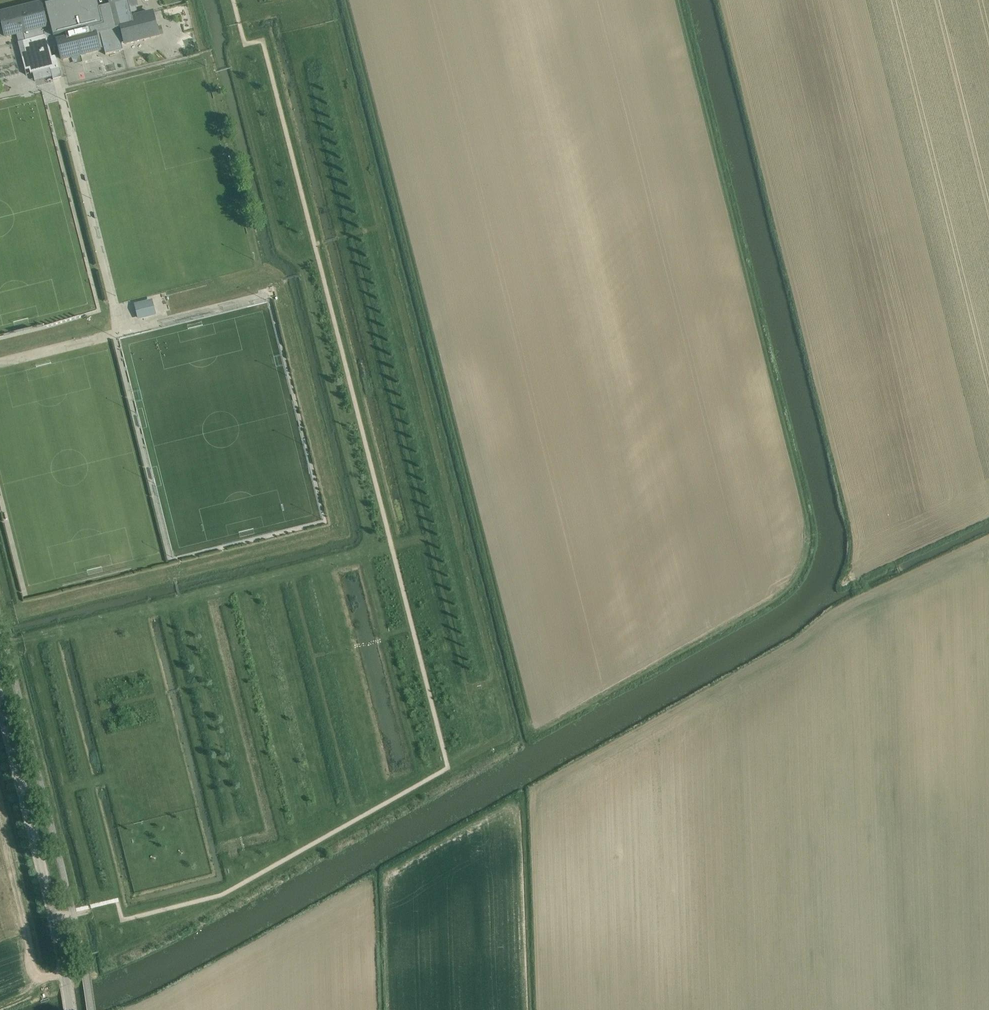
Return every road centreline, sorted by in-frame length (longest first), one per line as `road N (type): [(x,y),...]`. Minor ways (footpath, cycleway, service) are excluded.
road 1 (tertiary): [(70,1009),(0,712)]

